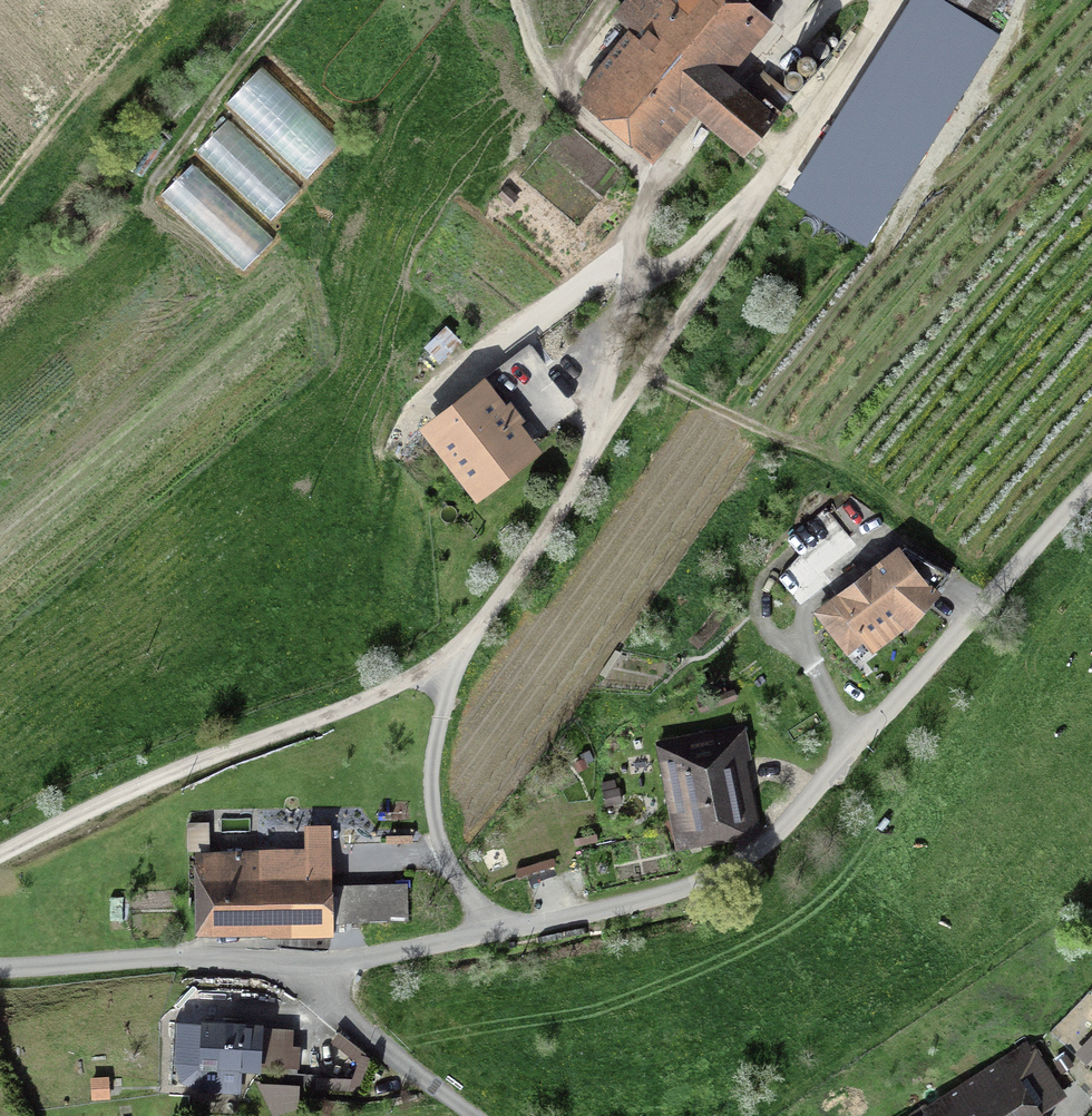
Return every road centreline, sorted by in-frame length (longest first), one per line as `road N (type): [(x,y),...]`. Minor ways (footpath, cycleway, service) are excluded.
road 1 (unclassified): [(881,0),(454,661),(126,794),(0,857)]
road 2 (unclassified): [(0,968),(295,960),(386,950),(701,877),(739,861),(826,790),(1091,484)]
road 3 (track): [(645,370),(636,273),(647,193),(573,115),(545,69),(520,0)]
road 4 (track): [(754,204),(657,269),(571,294),(433,393)]
road 5 (track): [(0,261),(103,107),(191,0)]
road 6 (track): [(485,927),(427,807),(454,661)]
road 7 (track): [(293,0),(172,155),(146,211)]

